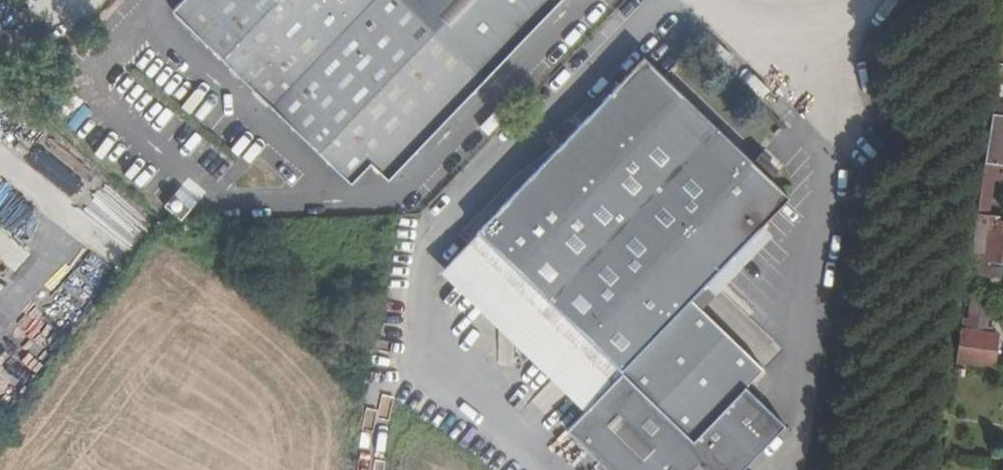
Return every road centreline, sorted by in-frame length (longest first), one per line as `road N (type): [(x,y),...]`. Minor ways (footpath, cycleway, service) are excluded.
road 1 (unclassified): [(711,0),(767,43),(869,0)]

